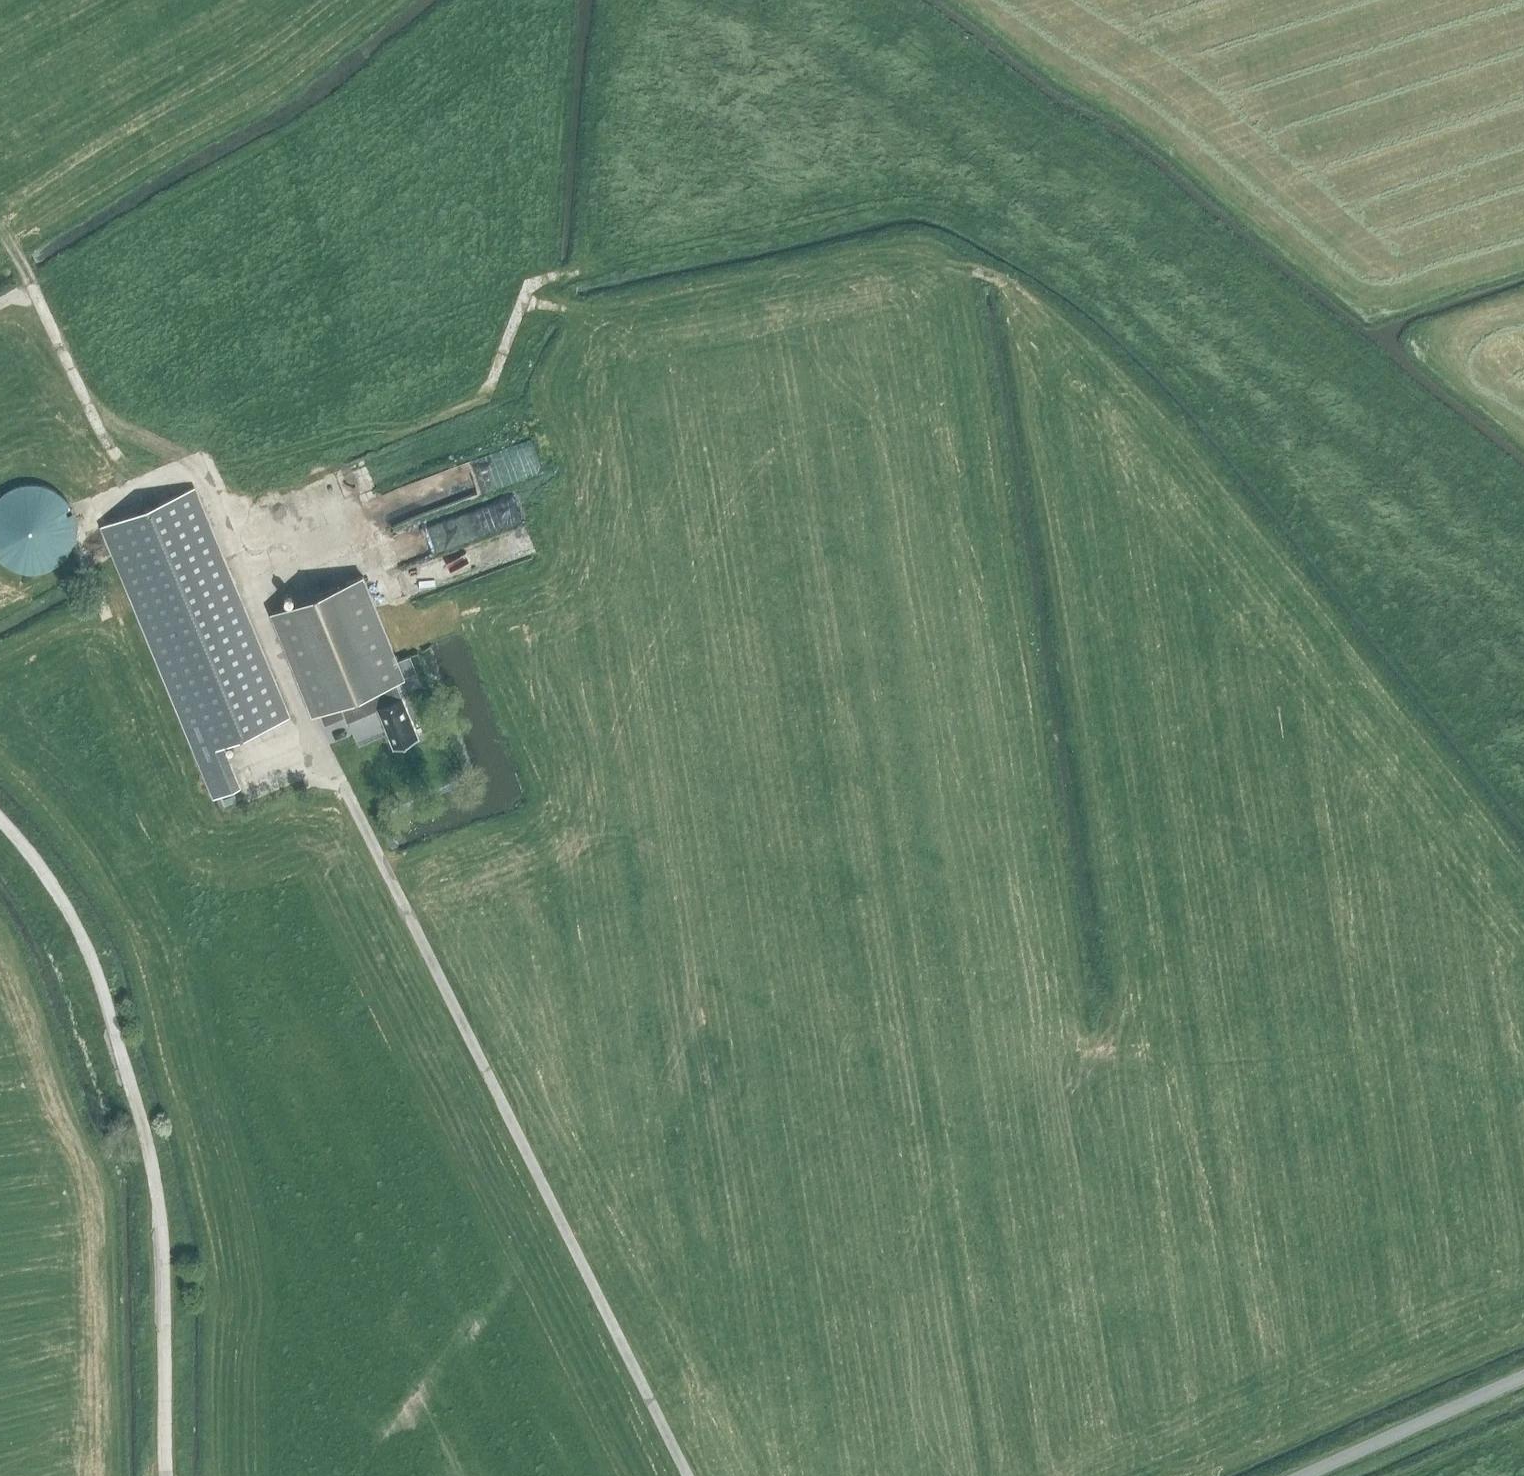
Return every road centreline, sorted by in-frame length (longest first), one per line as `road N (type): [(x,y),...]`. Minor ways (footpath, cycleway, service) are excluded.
road 1 (unclassified): [(166,1475),(160,1266),(148,1163),(74,935),(0,833)]
road 2 (track): [(219,520),(483,404),(529,288),(579,274)]
road 3 (track): [(148,490),(97,430),(37,302),(0,306)]
road 4 (unclassified): [(1313,1475),(1523,1380)]

